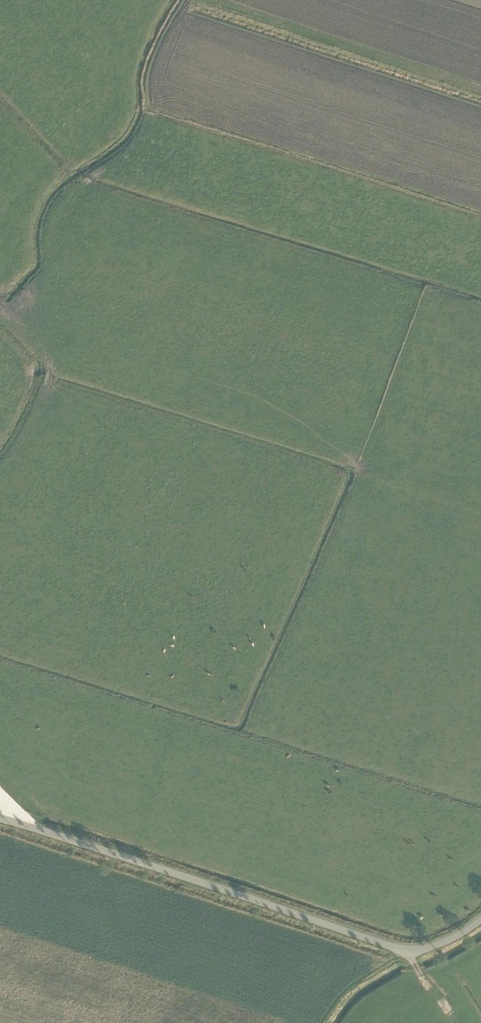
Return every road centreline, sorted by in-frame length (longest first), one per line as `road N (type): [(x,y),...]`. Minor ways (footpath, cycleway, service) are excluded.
road 1 (tertiary): [(480,918),(434,944),(400,947),(0,817)]

